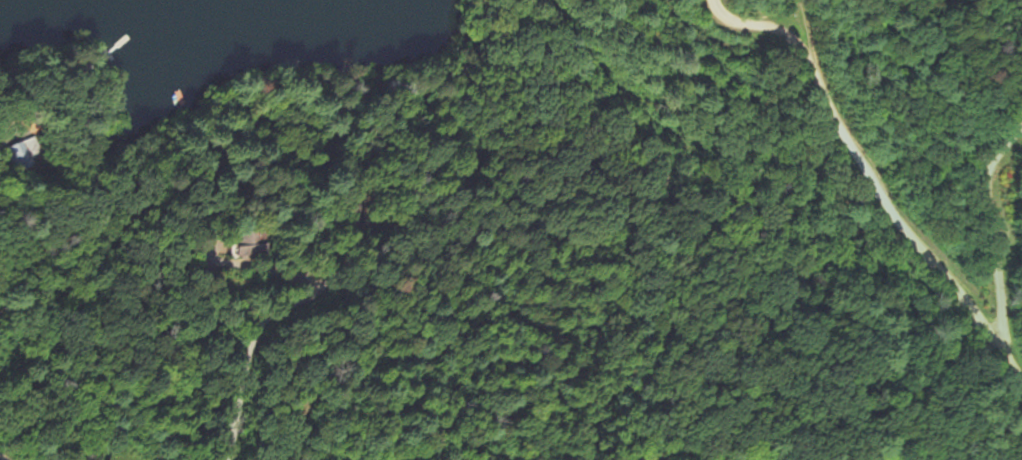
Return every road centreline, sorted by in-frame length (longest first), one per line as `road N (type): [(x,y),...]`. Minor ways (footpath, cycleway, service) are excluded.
road 1 (residential): [(1021,379),(1000,339),(888,202),(797,39),(786,26),(736,14),(718,0)]
road 2 (residential): [(222,459),(244,328),(257,303),(299,294),(354,257),(378,226),(432,207)]
road 3 (residential): [(432,207),(503,184),(516,162),(540,148),(576,145),(587,127),(584,103),(505,0)]
road 4 (residential): [(1000,339),(985,170),(992,145),(1021,109)]

